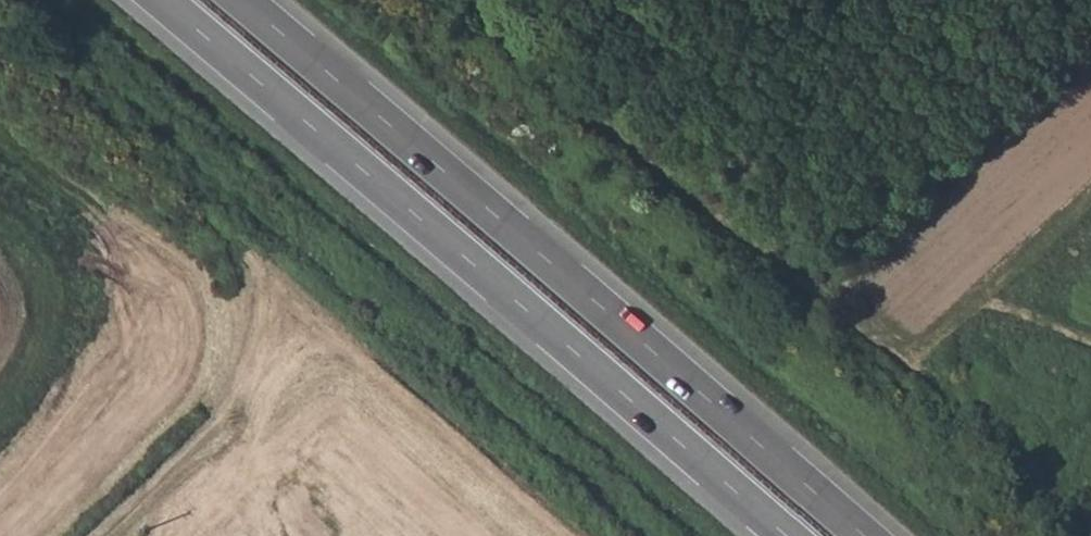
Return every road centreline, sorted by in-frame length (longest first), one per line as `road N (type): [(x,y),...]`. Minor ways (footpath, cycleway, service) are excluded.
road 1 (trunk): [(162,0),(787,535)]
road 2 (trunk): [(864,535),(243,0)]

